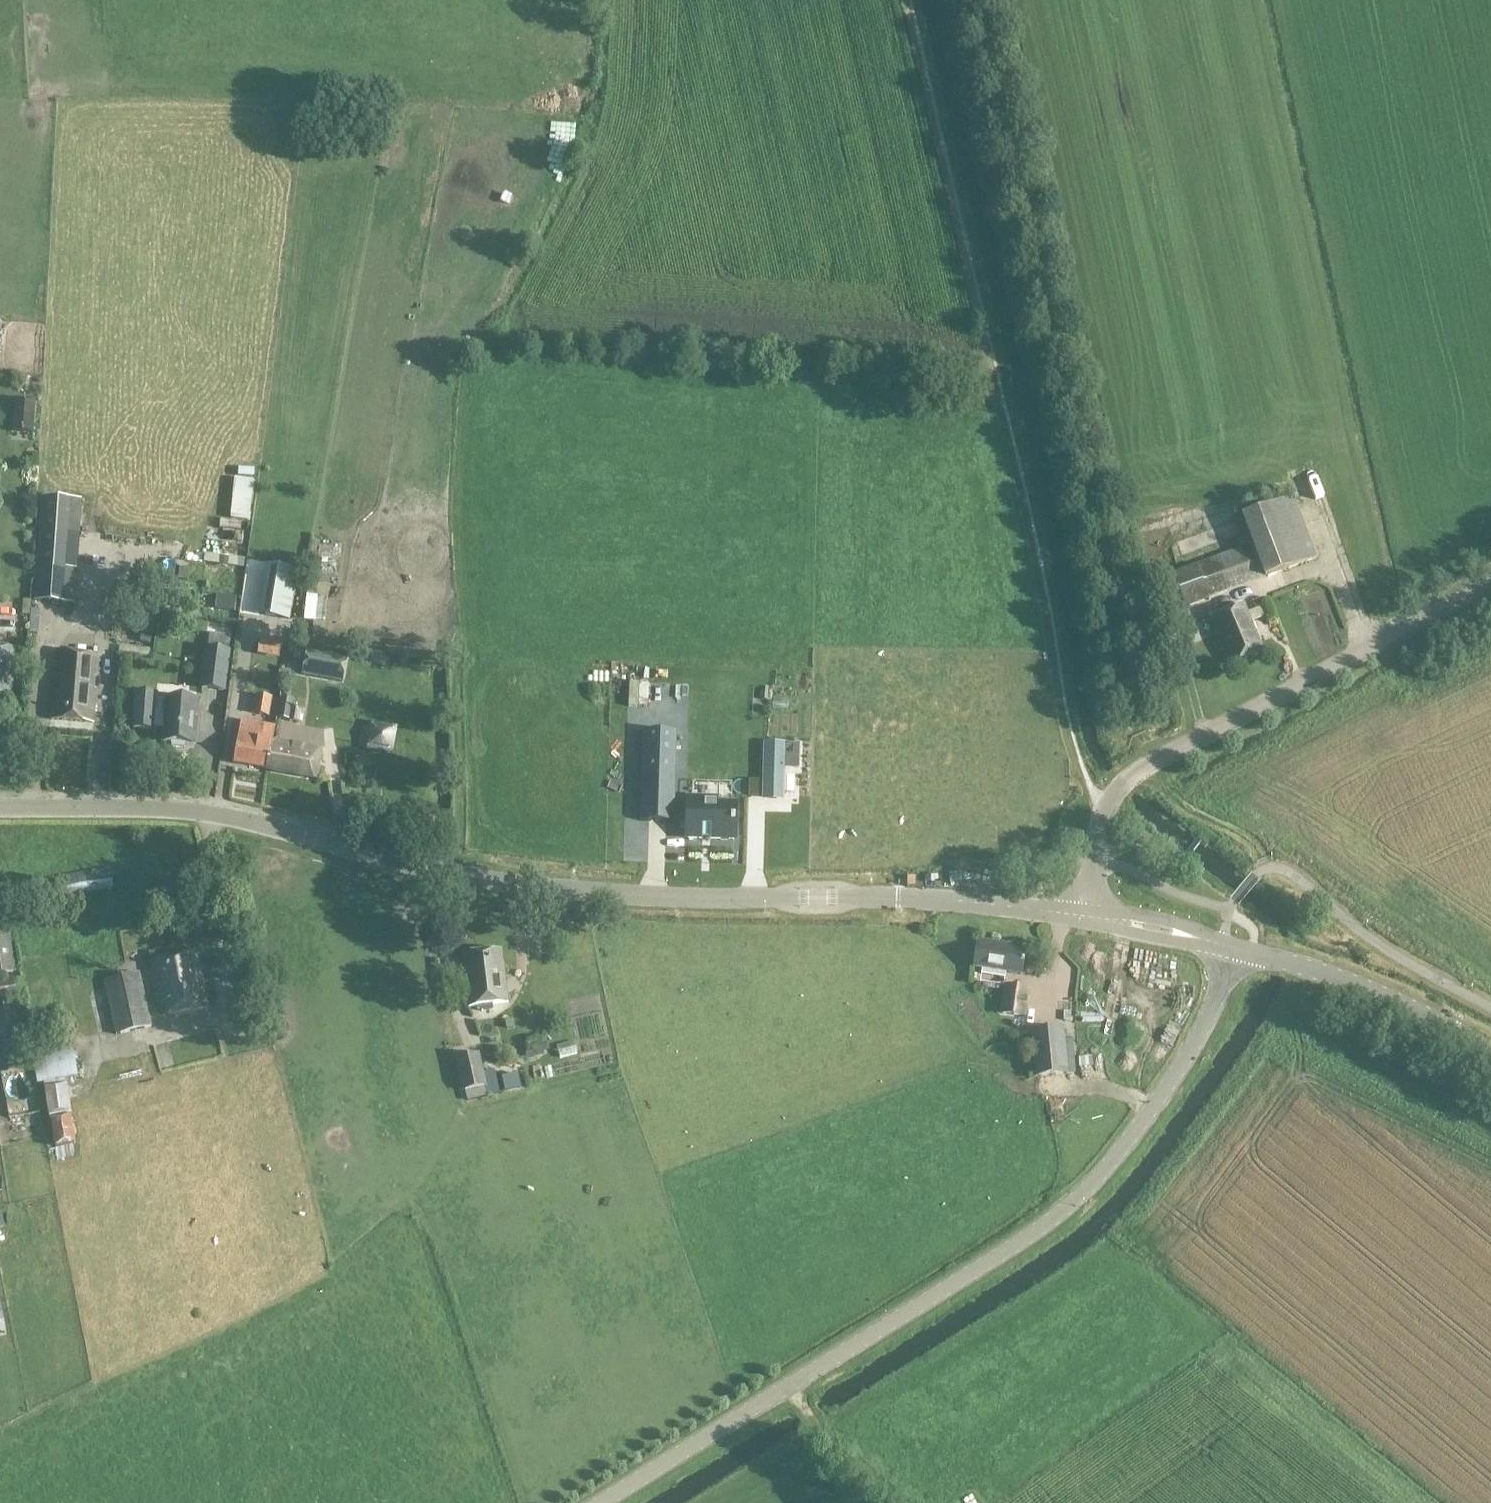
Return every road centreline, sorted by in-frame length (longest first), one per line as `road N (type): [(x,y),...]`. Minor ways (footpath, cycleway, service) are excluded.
road 1 (tertiary): [(1087,918),(903,897),(684,898),(534,887),(214,813),(0,808)]
road 2 (unclassified): [(598,1502),(1049,1221),(1155,1107),(1237,949)]
road 3 (track): [(1149,762),(975,0)]
road 4 (unclassified): [(1095,867),(1106,806),(1134,772),(1490,583)]
road 5 (tertiary): [(1490,1050),(1377,994),(1237,949)]
road 6 (tertiary): [(1237,949),(1087,918)]

